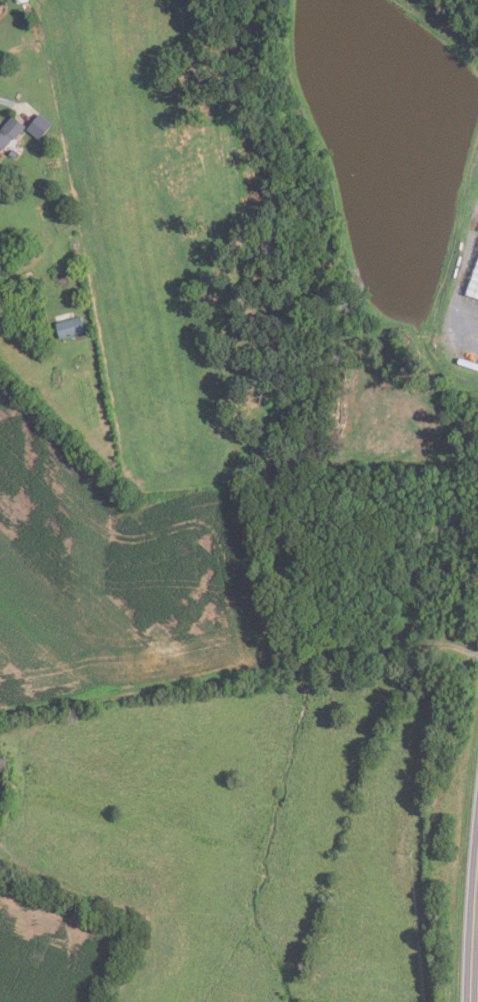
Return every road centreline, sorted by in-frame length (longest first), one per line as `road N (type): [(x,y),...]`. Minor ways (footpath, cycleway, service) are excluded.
road 1 (track): [(477,652),(436,641),(403,644),(0,708)]
road 2 (primary): [(471,1001),(477,849)]

